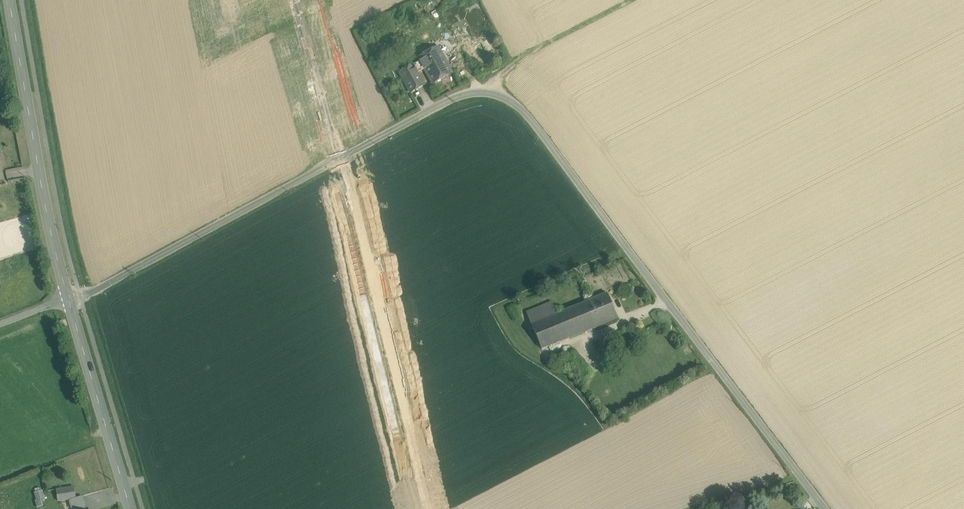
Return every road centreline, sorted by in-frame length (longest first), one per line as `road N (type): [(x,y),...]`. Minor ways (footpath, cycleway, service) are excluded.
road 1 (unclassified): [(825,508),(531,119),(493,91),(430,109),(68,298)]
road 2 (secondary): [(8,0),(68,298)]
road 3 (secondary): [(68,298),(131,508)]
road 4 (track): [(631,0),(502,71),(493,91)]

